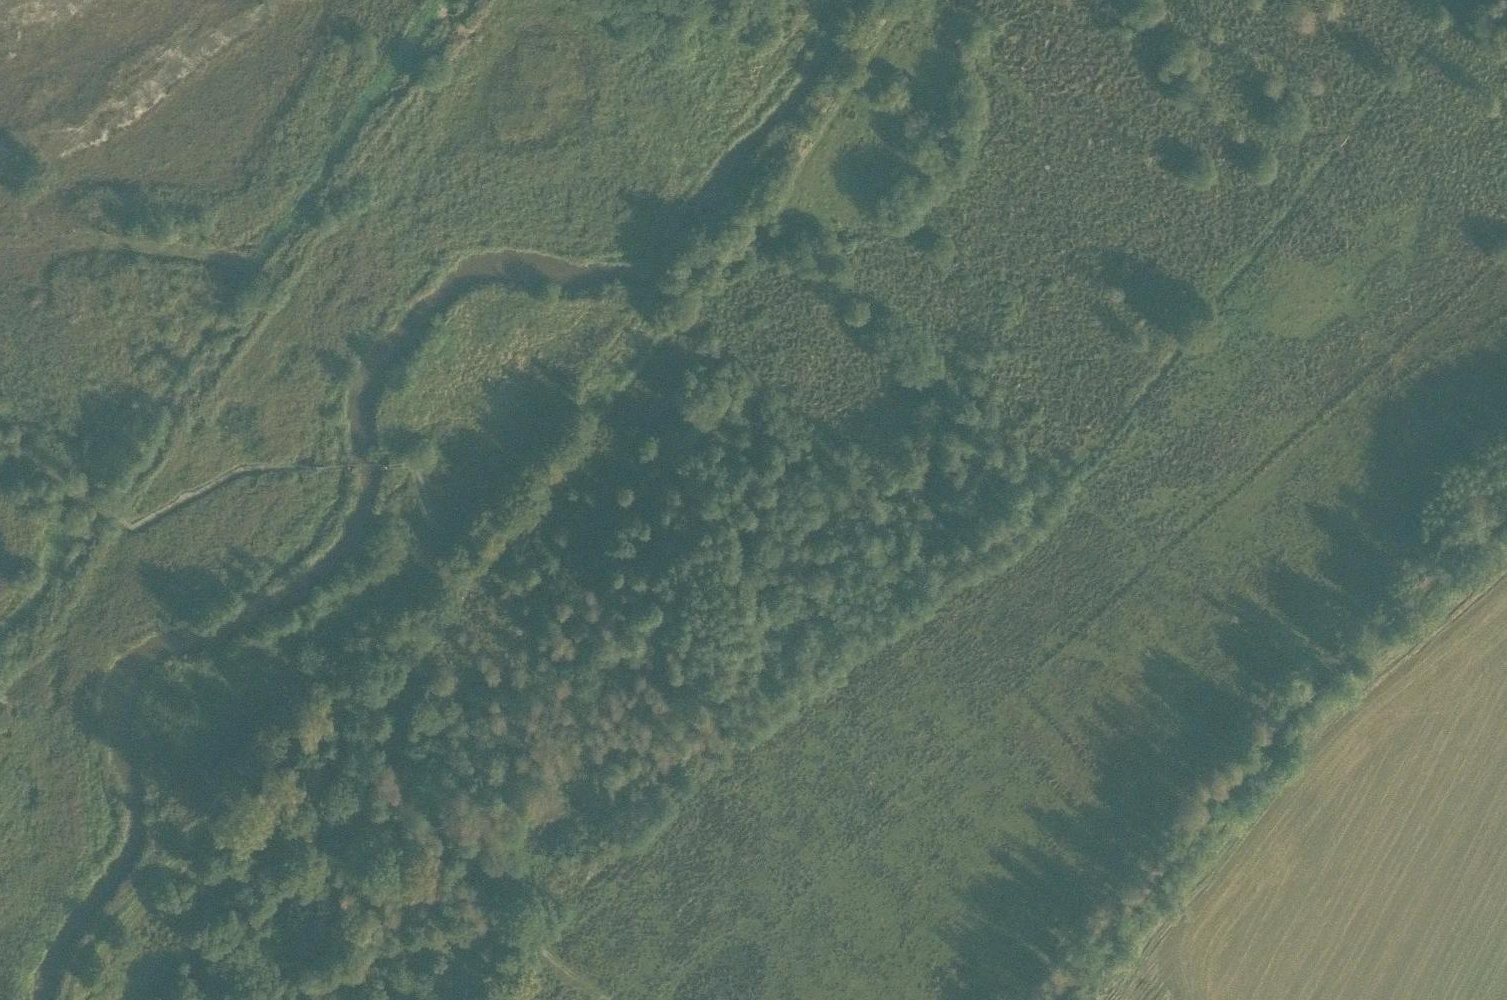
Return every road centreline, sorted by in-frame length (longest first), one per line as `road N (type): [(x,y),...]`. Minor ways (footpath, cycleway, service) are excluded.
road 1 (track): [(1061,999),(1340,664),(1506,518)]

